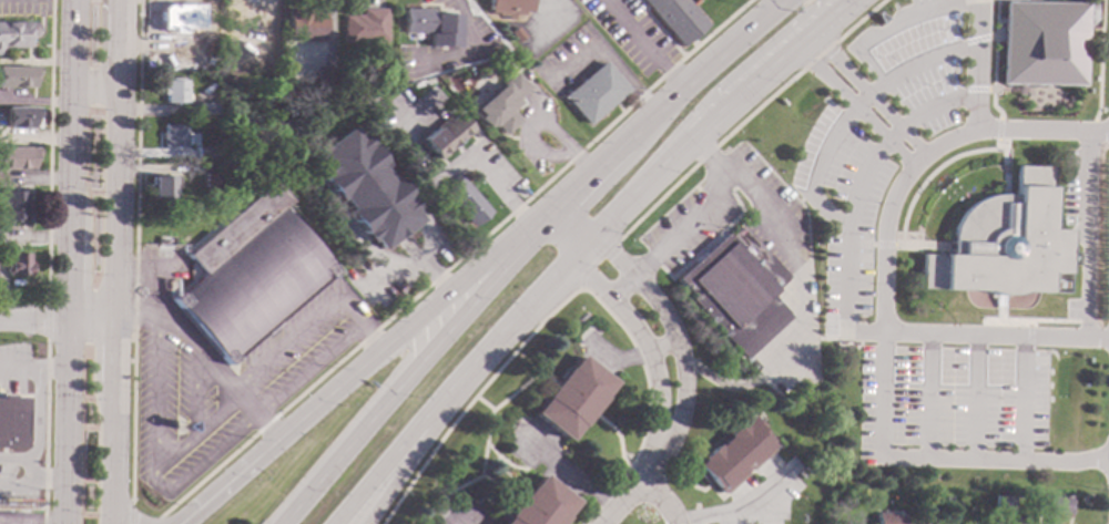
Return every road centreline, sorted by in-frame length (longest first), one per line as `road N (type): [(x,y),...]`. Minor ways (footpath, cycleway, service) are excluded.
road 1 (primary): [(584,247),(854,0)]
road 2 (primary): [(450,298),(181,523)]
road 3 (primary): [(779,0),(537,226)]
road 4 (primary): [(342,523),(529,307)]
road 5 (primary): [(464,312),(286,523)]
road 6 (secondary): [(109,319),(118,55)]
road 7 (secondary): [(74,0),(70,210)]
road 8 (secondary): [(68,319),(62,523)]
road 9 (primary): [(370,523),(462,382)]
road 10 (secondary): [(109,523),(109,381)]

